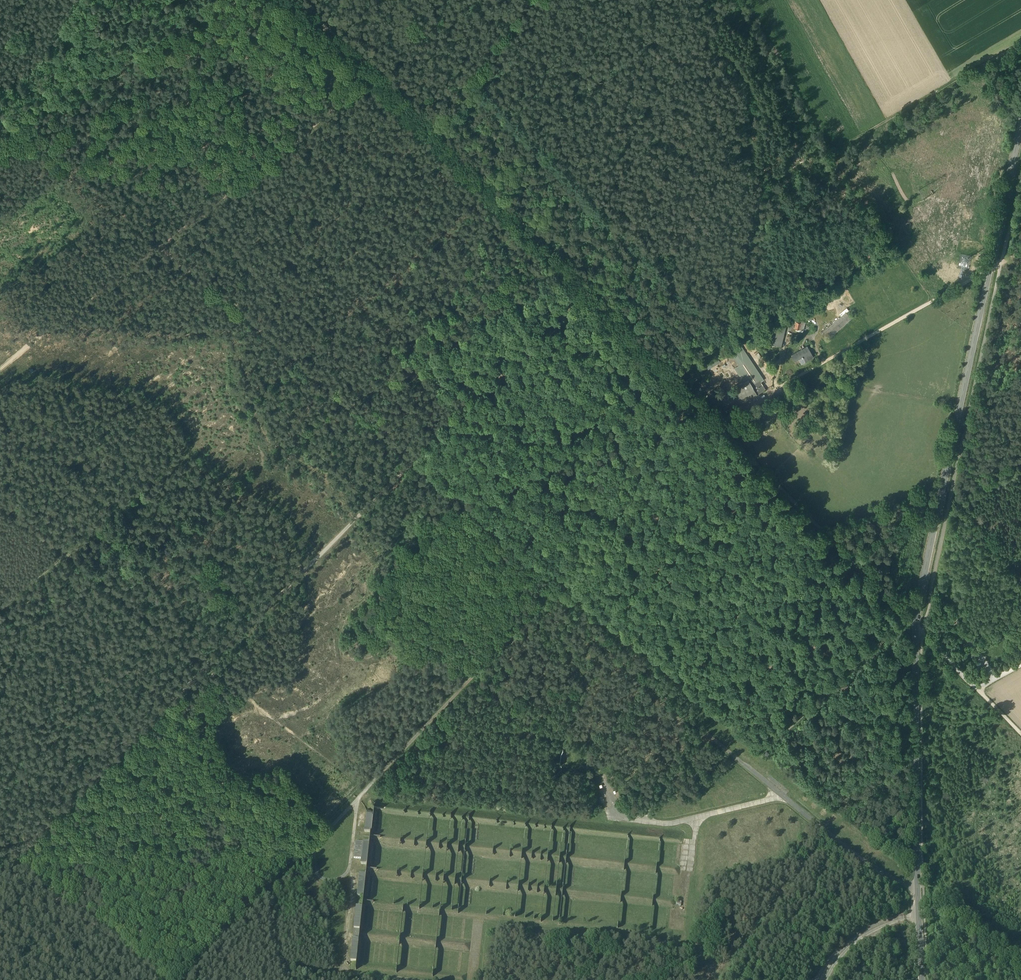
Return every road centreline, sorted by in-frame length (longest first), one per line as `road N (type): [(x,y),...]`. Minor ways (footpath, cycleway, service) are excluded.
road 1 (track): [(562,577),(160,248),(378,77),(457,80),(479,61)]
road 2 (track): [(719,424),(341,38),(287,0)]
road 3 (track): [(588,292),(208,666)]
road 4 (track): [(623,0),(674,75),(702,45),(739,70),(755,97),(763,186),(735,306),(674,381)]
road 5 (primary): [(915,627),(1020,126)]
road 6 (track): [(1020,250),(719,424)]
road 7 (track): [(324,824),(562,577)]
road 8 (track): [(250,397),(491,193)]
road 9 (track): [(909,617),(719,424)]
road 10 (track): [(198,676),(7,864)]
road 11 (primary): [(917,881),(915,627)]
road 12 (track): [(211,0),(27,137)]
road 13 (track): [(832,151),(1020,44)]
road 14 (track): [(198,676),(205,732),(225,764),(255,782),(296,791),(324,824)]
road 15 (track): [(164,979),(7,864)]
road 16 (track): [(208,666),(359,786)]
road 17 (track): [(67,552),(208,666)]
road 18 (track): [(832,151),(747,0)]
road 19 (track): [(27,137),(160,248)]
road 20 (track): [(428,127),(527,0)]
road 21 (track): [(67,552),(185,453)]
road 22 (unclassified): [(915,627),(975,688),(1020,662)]

